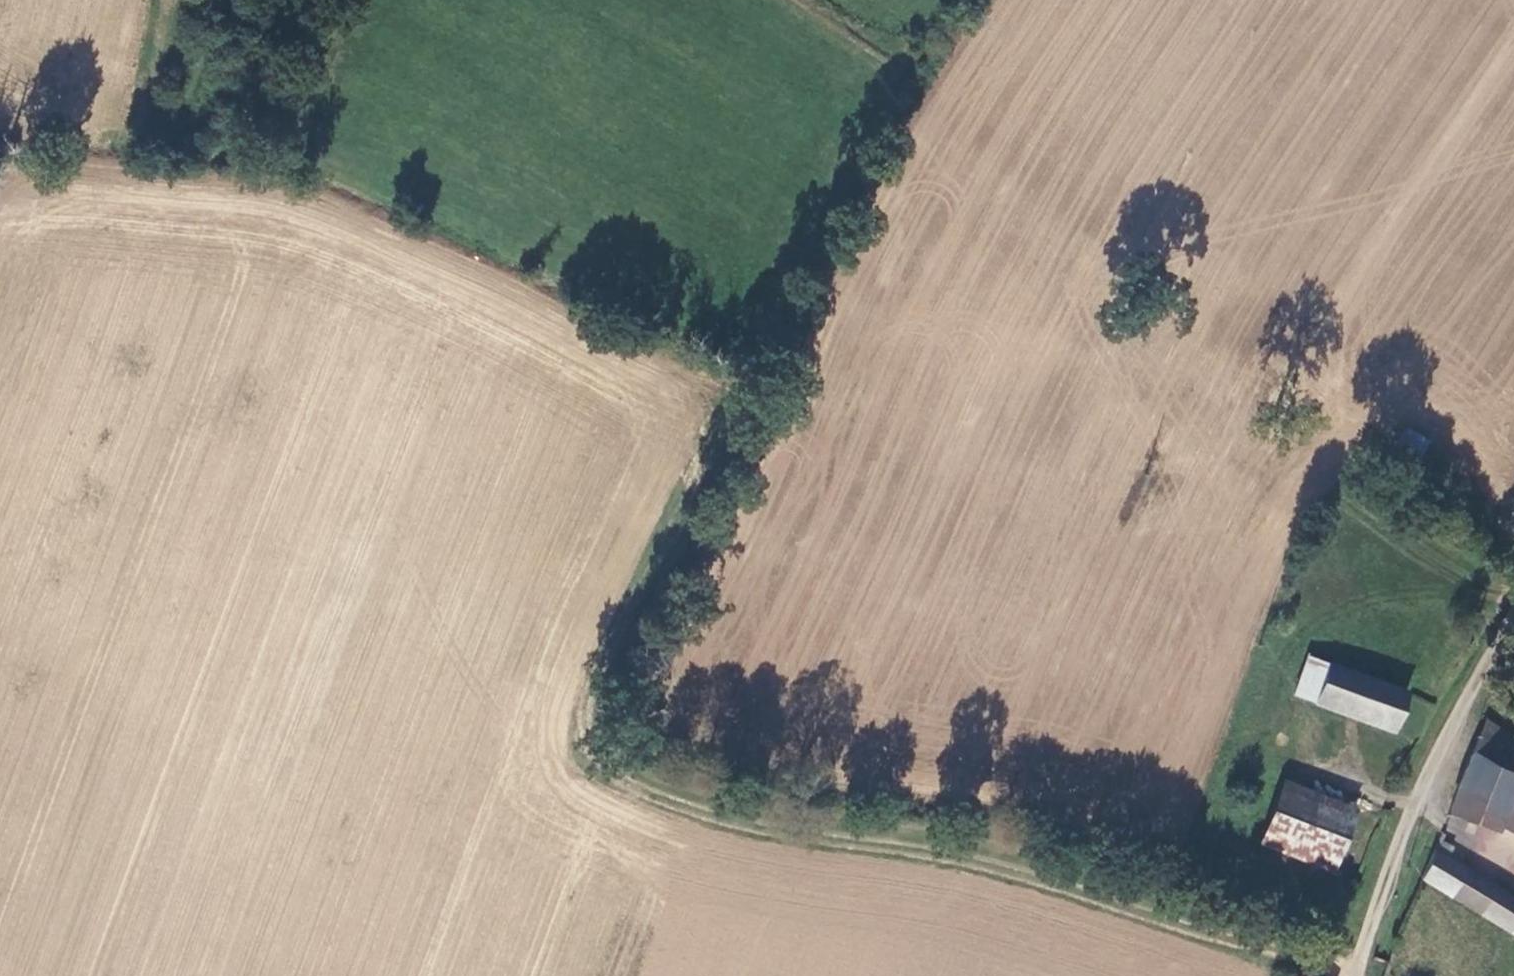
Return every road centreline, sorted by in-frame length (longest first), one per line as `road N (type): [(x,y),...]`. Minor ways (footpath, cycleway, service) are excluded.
road 1 (unclassified): [(1513,632),(1418,823),(1367,975)]

